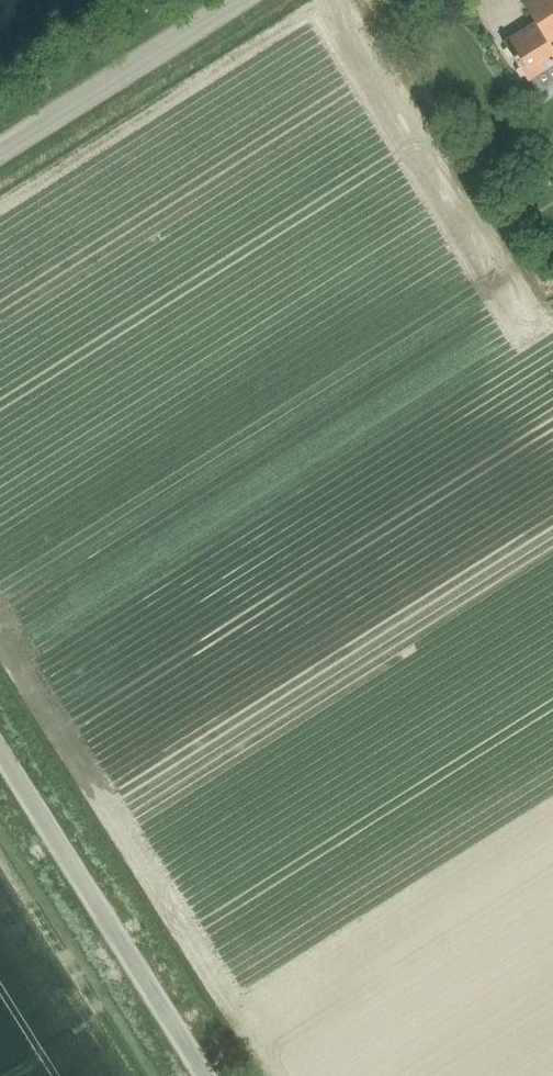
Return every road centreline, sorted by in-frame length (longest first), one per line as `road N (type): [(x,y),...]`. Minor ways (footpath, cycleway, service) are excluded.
road 1 (unclassified): [(206,1075),(0,750)]
road 2 (unclassified): [(0,150),(239,0)]

